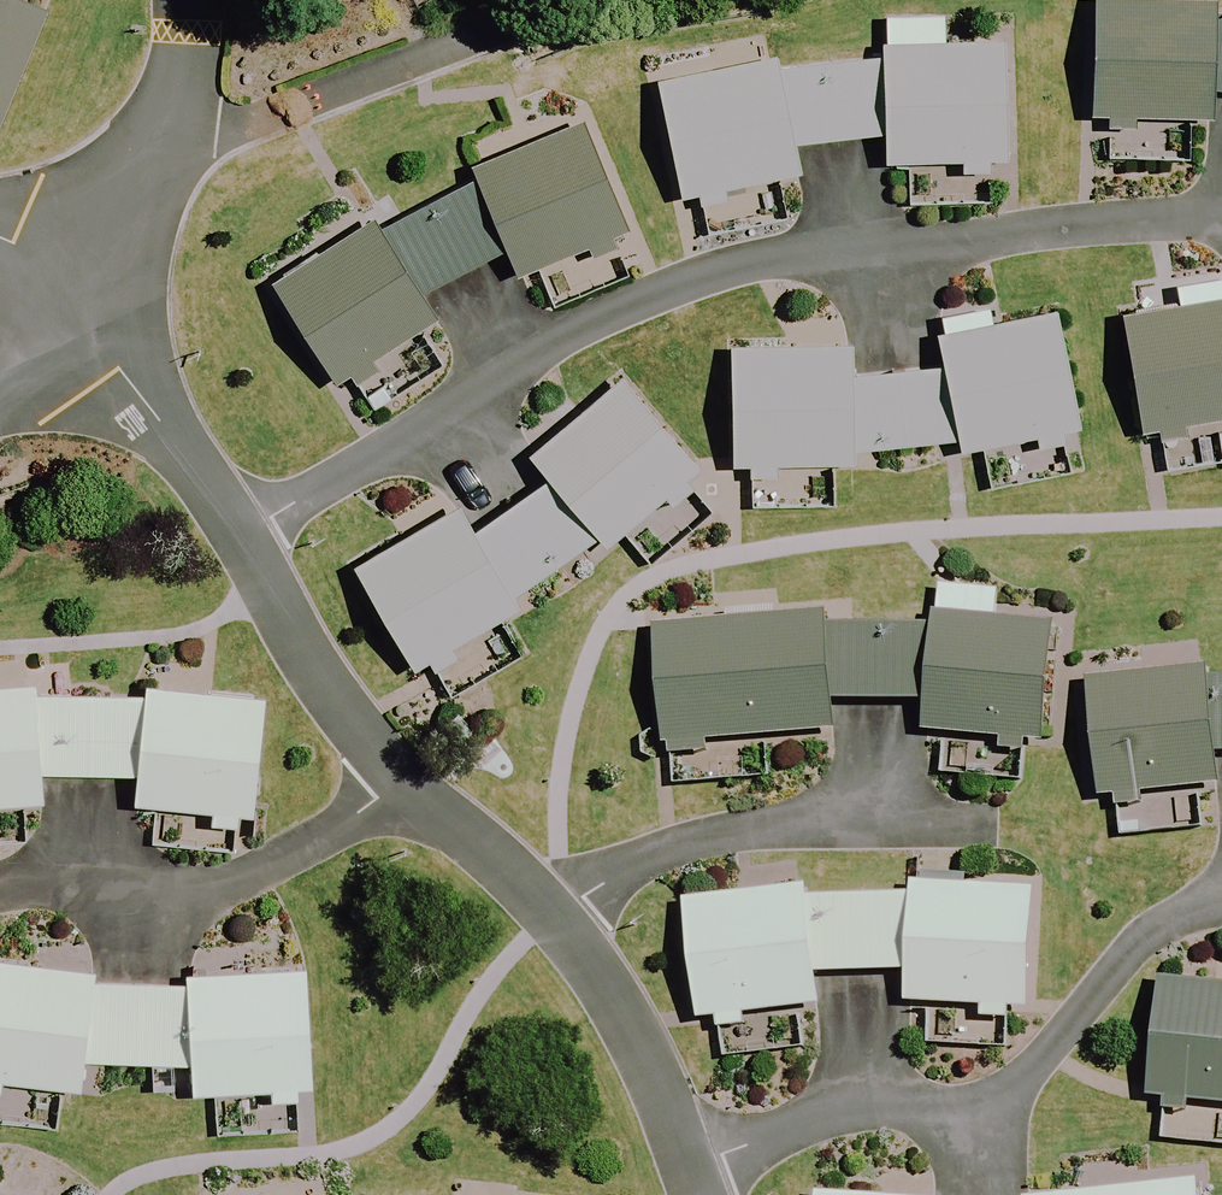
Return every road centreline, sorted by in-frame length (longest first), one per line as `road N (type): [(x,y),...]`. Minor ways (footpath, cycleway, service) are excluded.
road 1 (residential): [(243,534),(620,337),(797,276),(1221,257)]
road 2 (residential): [(690,1159),(1026,1073),(1183,917),(1221,905)]
road 3 (residential): [(176,146),(600,0)]
road 4 (residential): [(413,782),(288,856),(220,882),(0,905)]
road 5 (residential): [(962,816),(698,835),(621,869),(558,921)]
road 6 (residential): [(243,534),(413,782)]
road 7 (residential): [(558,921),(624,1019),(690,1159)]
road 8 (residential): [(120,327),(243,534)]
road 9 (residential): [(413,782),(558,921)]
road 10 (residential): [(176,146),(120,327)]
road 11 (residential): [(198,0),(199,72),(176,146)]
road 12 (residential): [(0,253),(51,276),(120,327)]
road 13 (residential): [(120,327),(0,391)]

